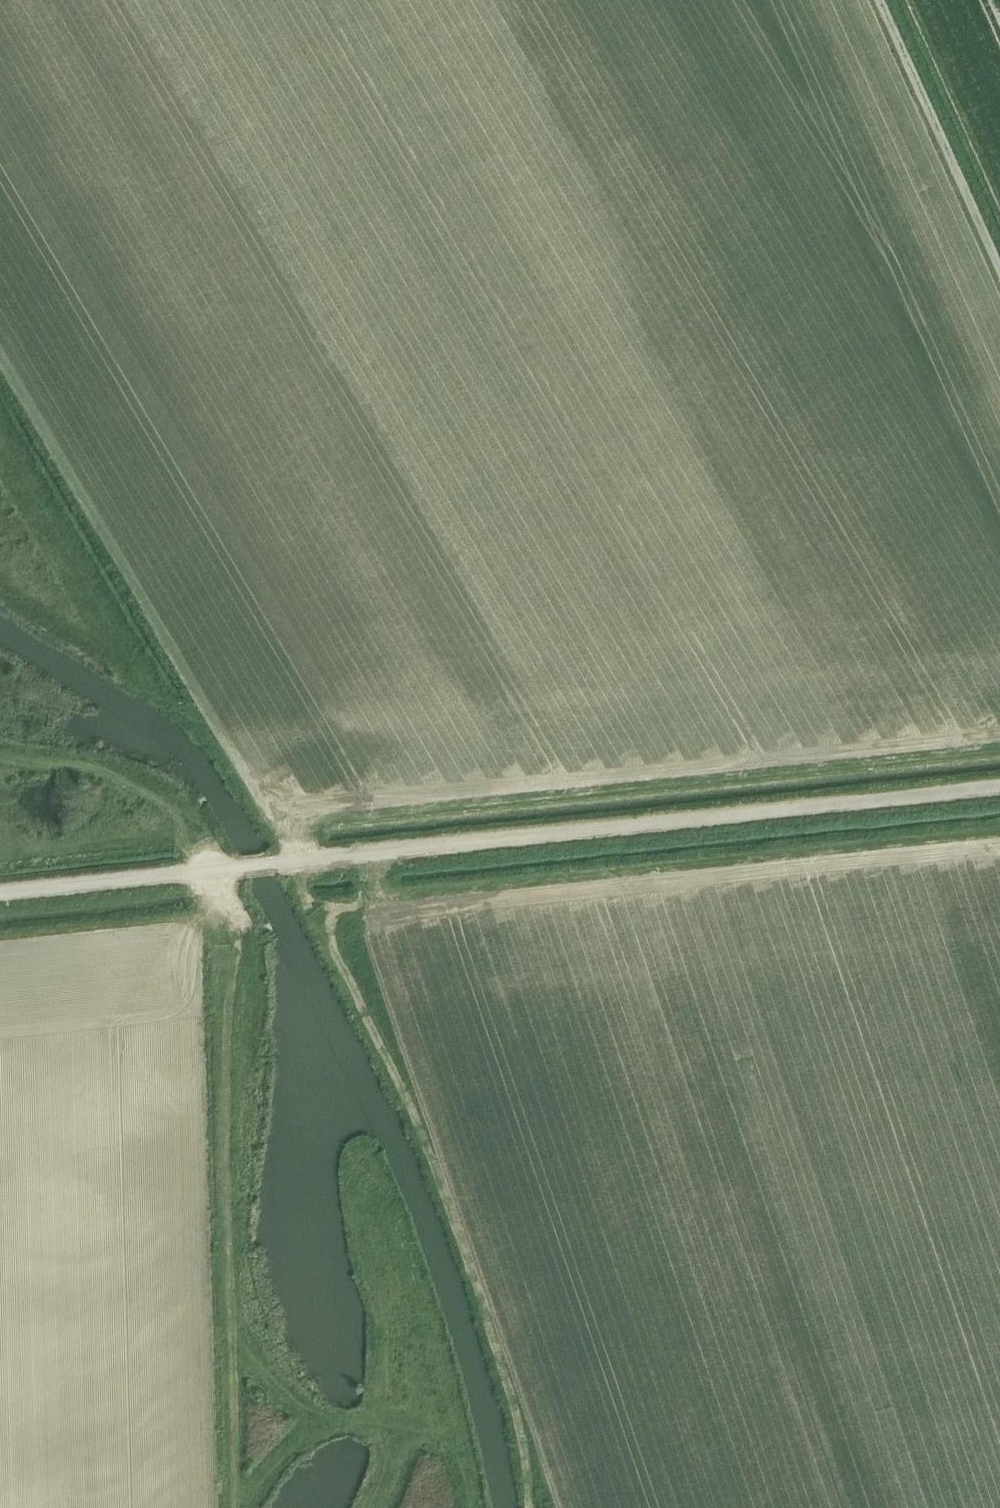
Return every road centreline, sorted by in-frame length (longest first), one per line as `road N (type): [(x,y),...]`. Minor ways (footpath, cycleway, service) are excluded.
road 1 (unclassified): [(0,892),(999,785)]
road 2 (track): [(999,268),(881,0)]

